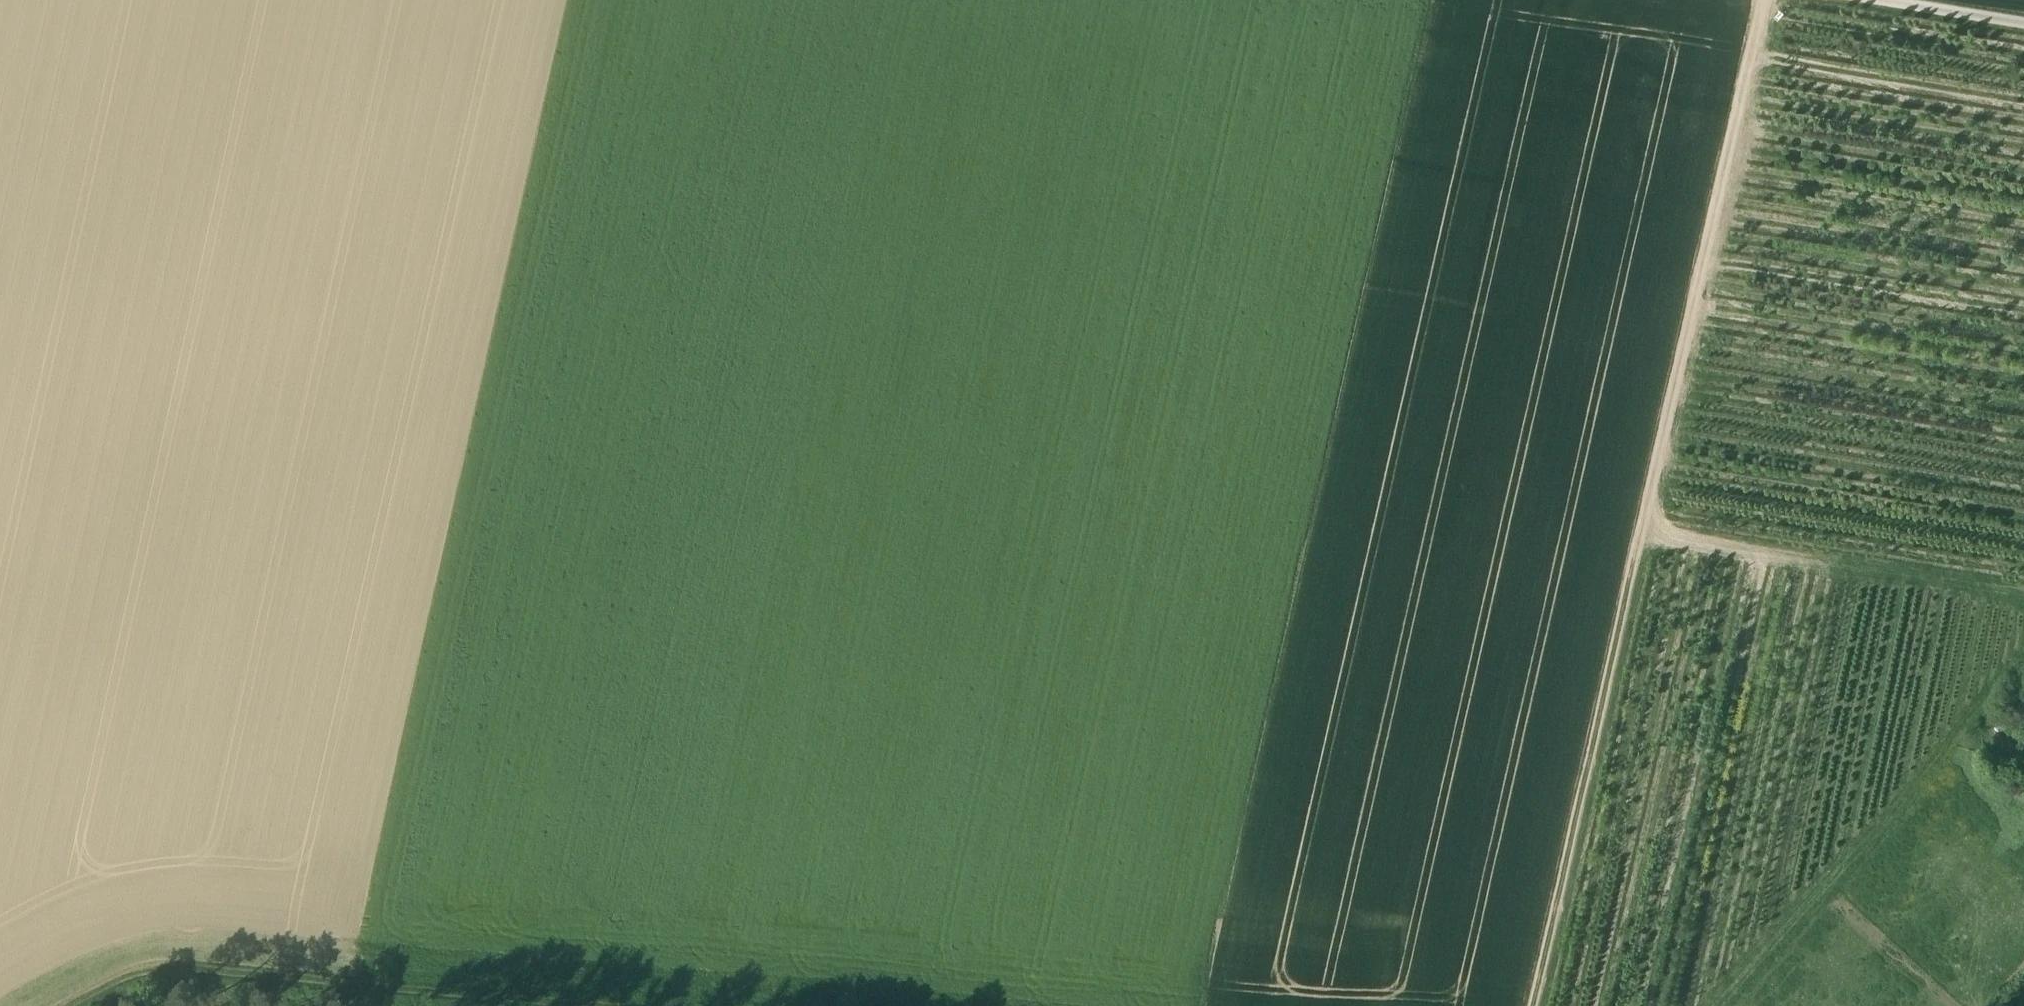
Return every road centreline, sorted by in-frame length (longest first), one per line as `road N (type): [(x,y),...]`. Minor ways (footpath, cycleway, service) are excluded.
road 1 (track): [(1763,0),(1536,1005)]
road 2 (track): [(603,1005),(149,959),(65,1005)]
road 3 (track): [(2023,22),(1893,0)]

